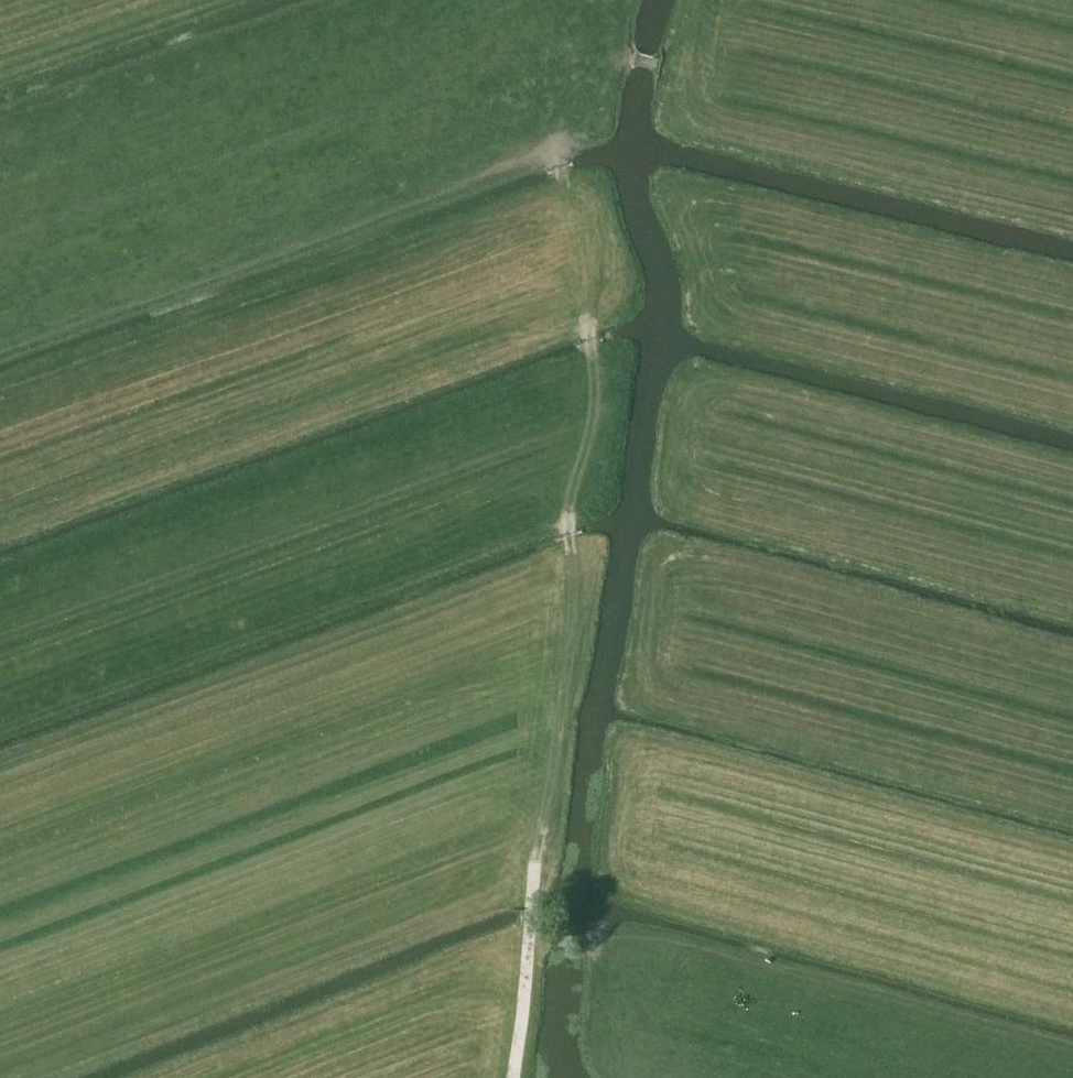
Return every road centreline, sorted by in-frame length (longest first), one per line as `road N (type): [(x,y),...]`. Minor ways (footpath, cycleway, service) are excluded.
road 1 (track): [(529,939),(593,358),(561,149)]
road 2 (track): [(511,1077),(529,939)]

